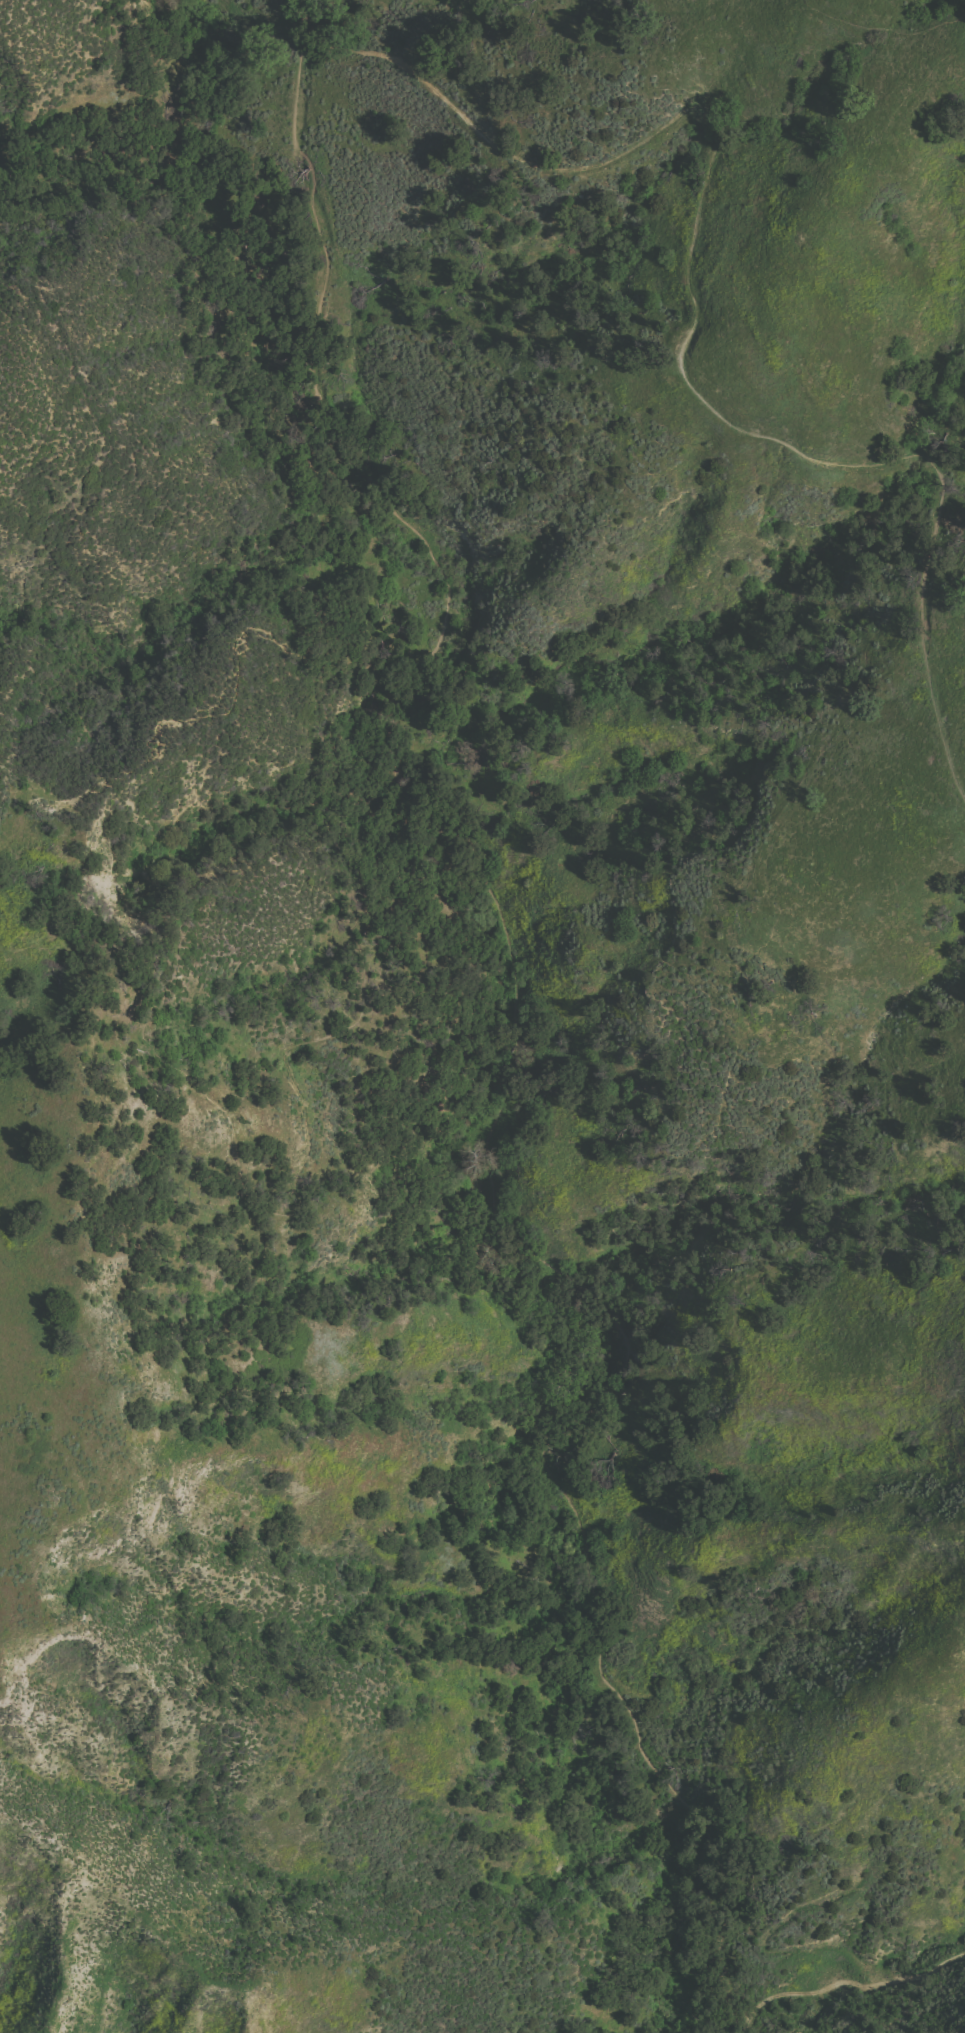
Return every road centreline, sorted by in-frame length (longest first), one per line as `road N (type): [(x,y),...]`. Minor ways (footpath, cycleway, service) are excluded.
road 1 (track): [(294,51),(382,53),(506,151),(552,167),(606,160),(697,98),(722,107),(686,264),(695,313),(679,350),(680,372),(729,424),(816,460),(872,465),(910,456),(935,471),(921,651),(964,802)]
road 2 (track): [(858,1877),(794,1908),(762,1935),(762,1949),(848,1950),(879,1983)]
road 3 (track): [(964,1953),(922,1974),(769,1995),(747,2010)]

